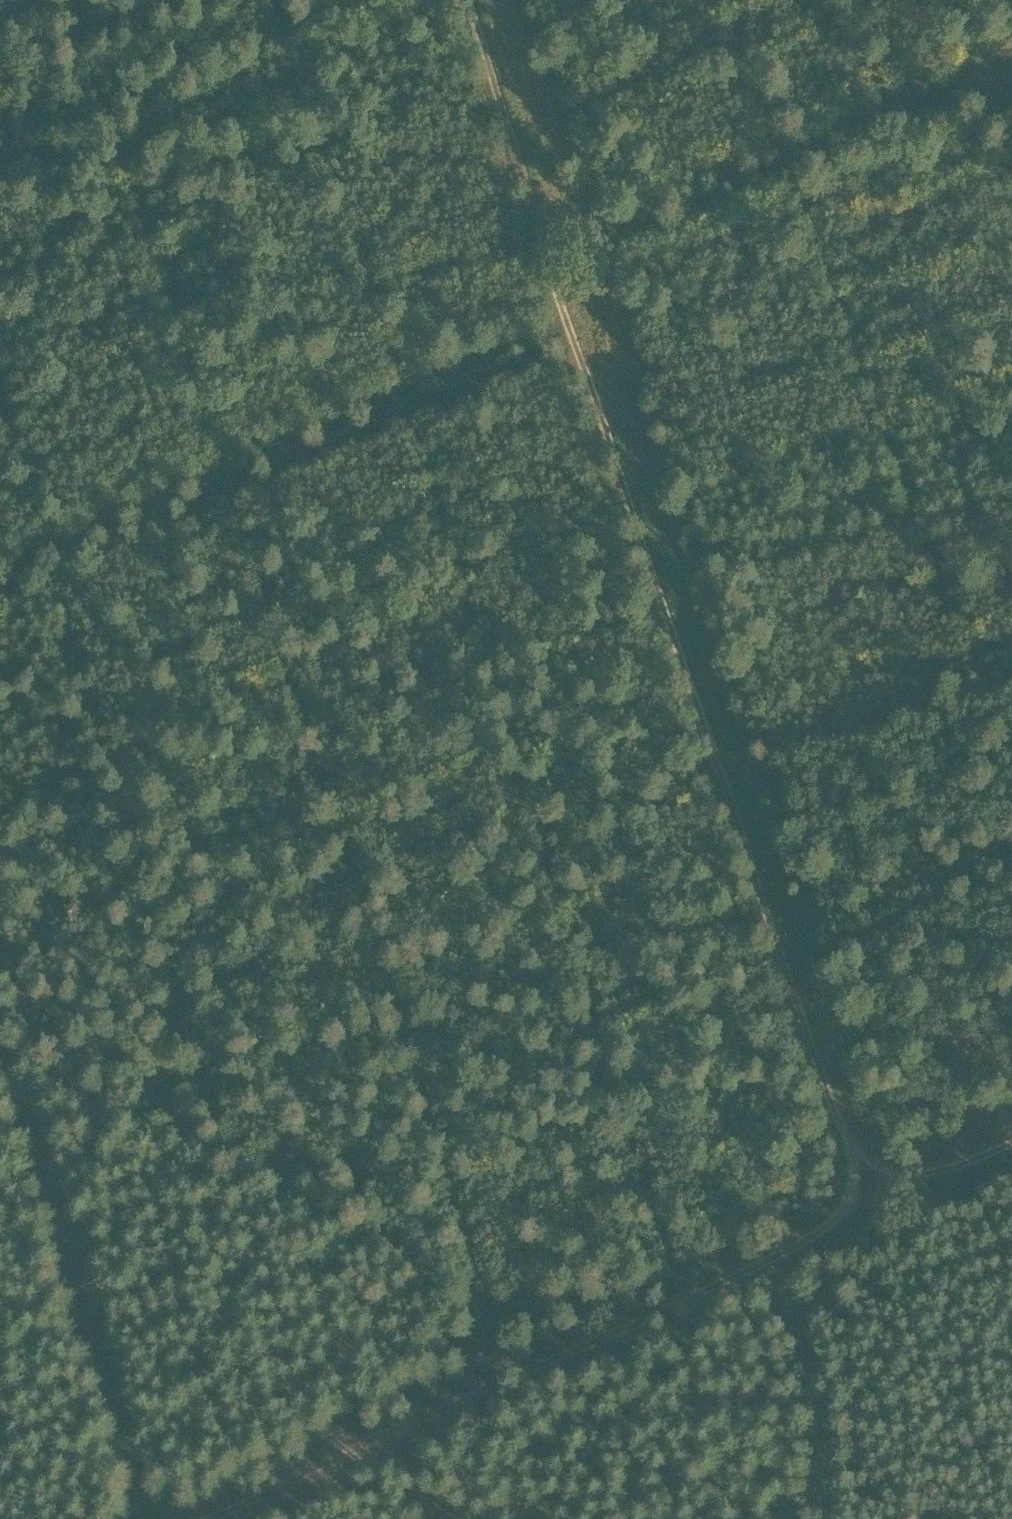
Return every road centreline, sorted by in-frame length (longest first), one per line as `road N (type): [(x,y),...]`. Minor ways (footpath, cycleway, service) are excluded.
road 1 (track): [(854,1239),(453,0)]
road 2 (track): [(1011,1163),(237,1518)]
road 3 (track): [(155,1518),(6,1055)]
road 4 (track): [(782,1269),(822,1518)]

